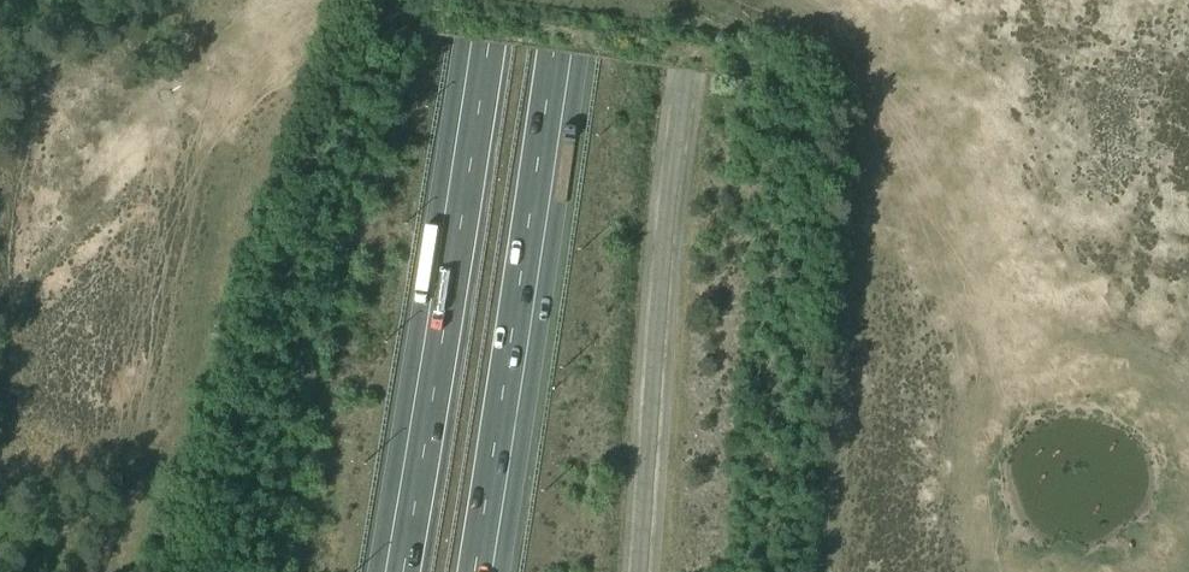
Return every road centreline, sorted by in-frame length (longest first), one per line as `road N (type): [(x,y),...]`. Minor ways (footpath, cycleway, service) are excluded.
road 1 (motorway): [(494,0),(403,571)]
road 2 (motorway): [(474,571),(562,0)]
road 3 (unclassified): [(639,571),(667,210),(696,0)]

